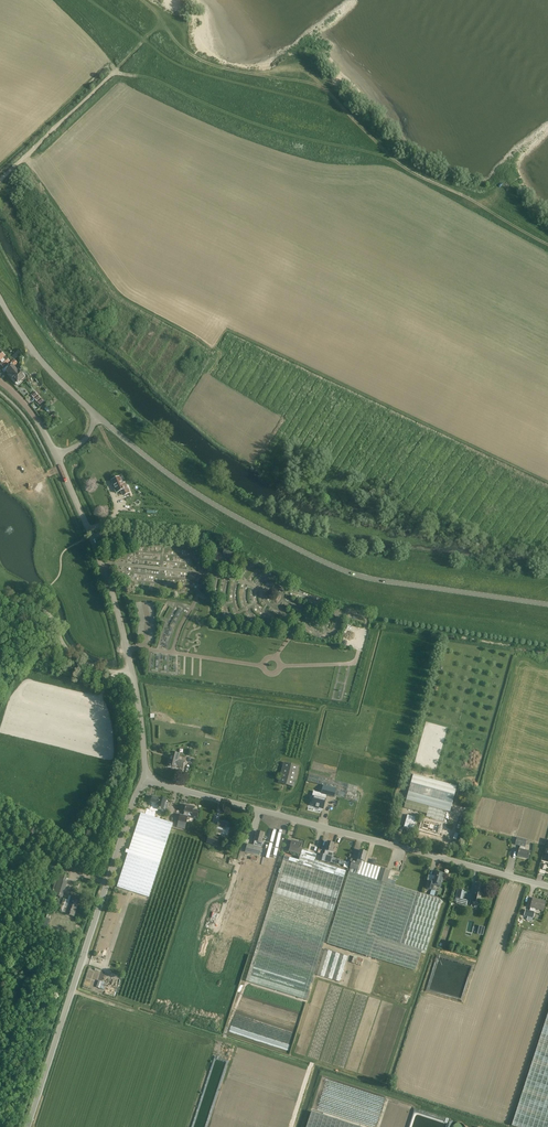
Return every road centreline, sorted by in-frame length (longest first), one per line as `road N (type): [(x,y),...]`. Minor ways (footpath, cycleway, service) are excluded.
road 1 (tertiary): [(547,605),(371,579),(326,563),(202,497),(94,413)]
road 2 (track): [(547,239),(396,160),(273,130),(151,78),(115,73)]
road 3 (unclassified): [(547,886),(143,778)]
road 4 (unclassified): [(29,1126),(143,778)]
road 5 (unclassified): [(143,778),(122,627),(56,456)]
road 6 (track): [(107,683),(124,702),(130,744),(99,863),(0,832)]
road 7 (track): [(326,90),(210,60),(151,0)]
road 8 (track): [(0,180),(115,73)]
road 9 (tertiary): [(94,413),(47,367),(0,299)]

